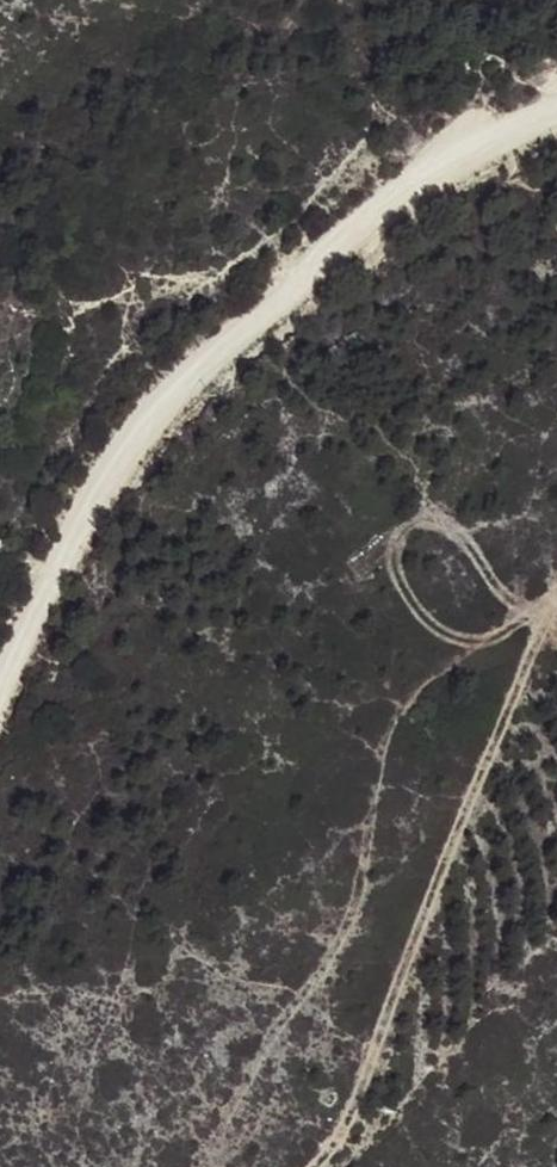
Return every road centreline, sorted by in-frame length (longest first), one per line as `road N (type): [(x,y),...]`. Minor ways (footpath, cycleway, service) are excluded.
road 1 (track): [(313,1166),(337,1145),(544,606)]
road 2 (track): [(238,335),(290,370),(289,470),(269,493),(298,492),(365,519),(457,535),(505,604),(544,606),(556,585)]
road 3 (track): [(238,335),(199,368),(104,485),(0,696)]
road 4 (track): [(556,89),(474,135),(238,335)]

